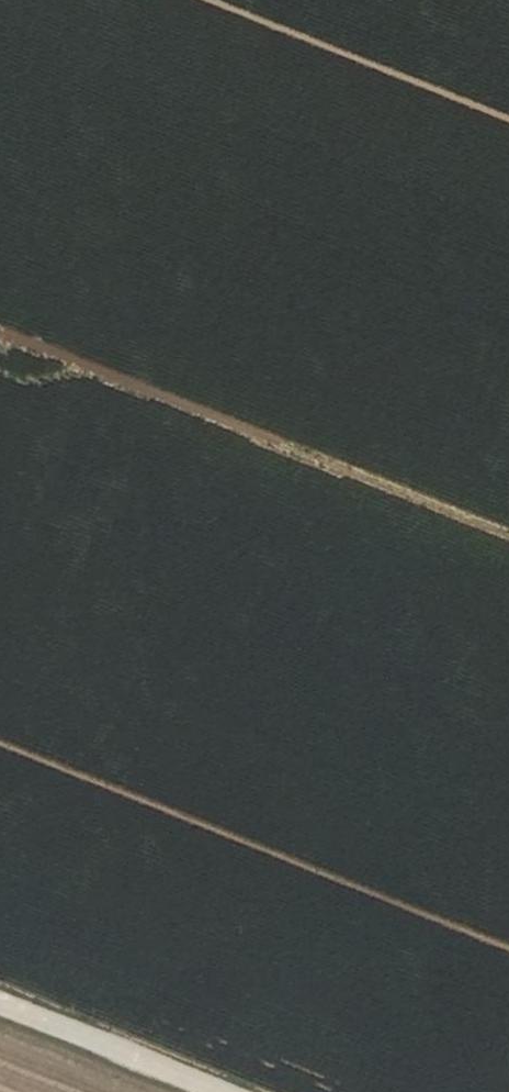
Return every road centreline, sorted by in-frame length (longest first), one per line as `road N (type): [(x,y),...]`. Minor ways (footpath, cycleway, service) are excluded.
road 1 (track): [(0,1005),(214,1091)]

